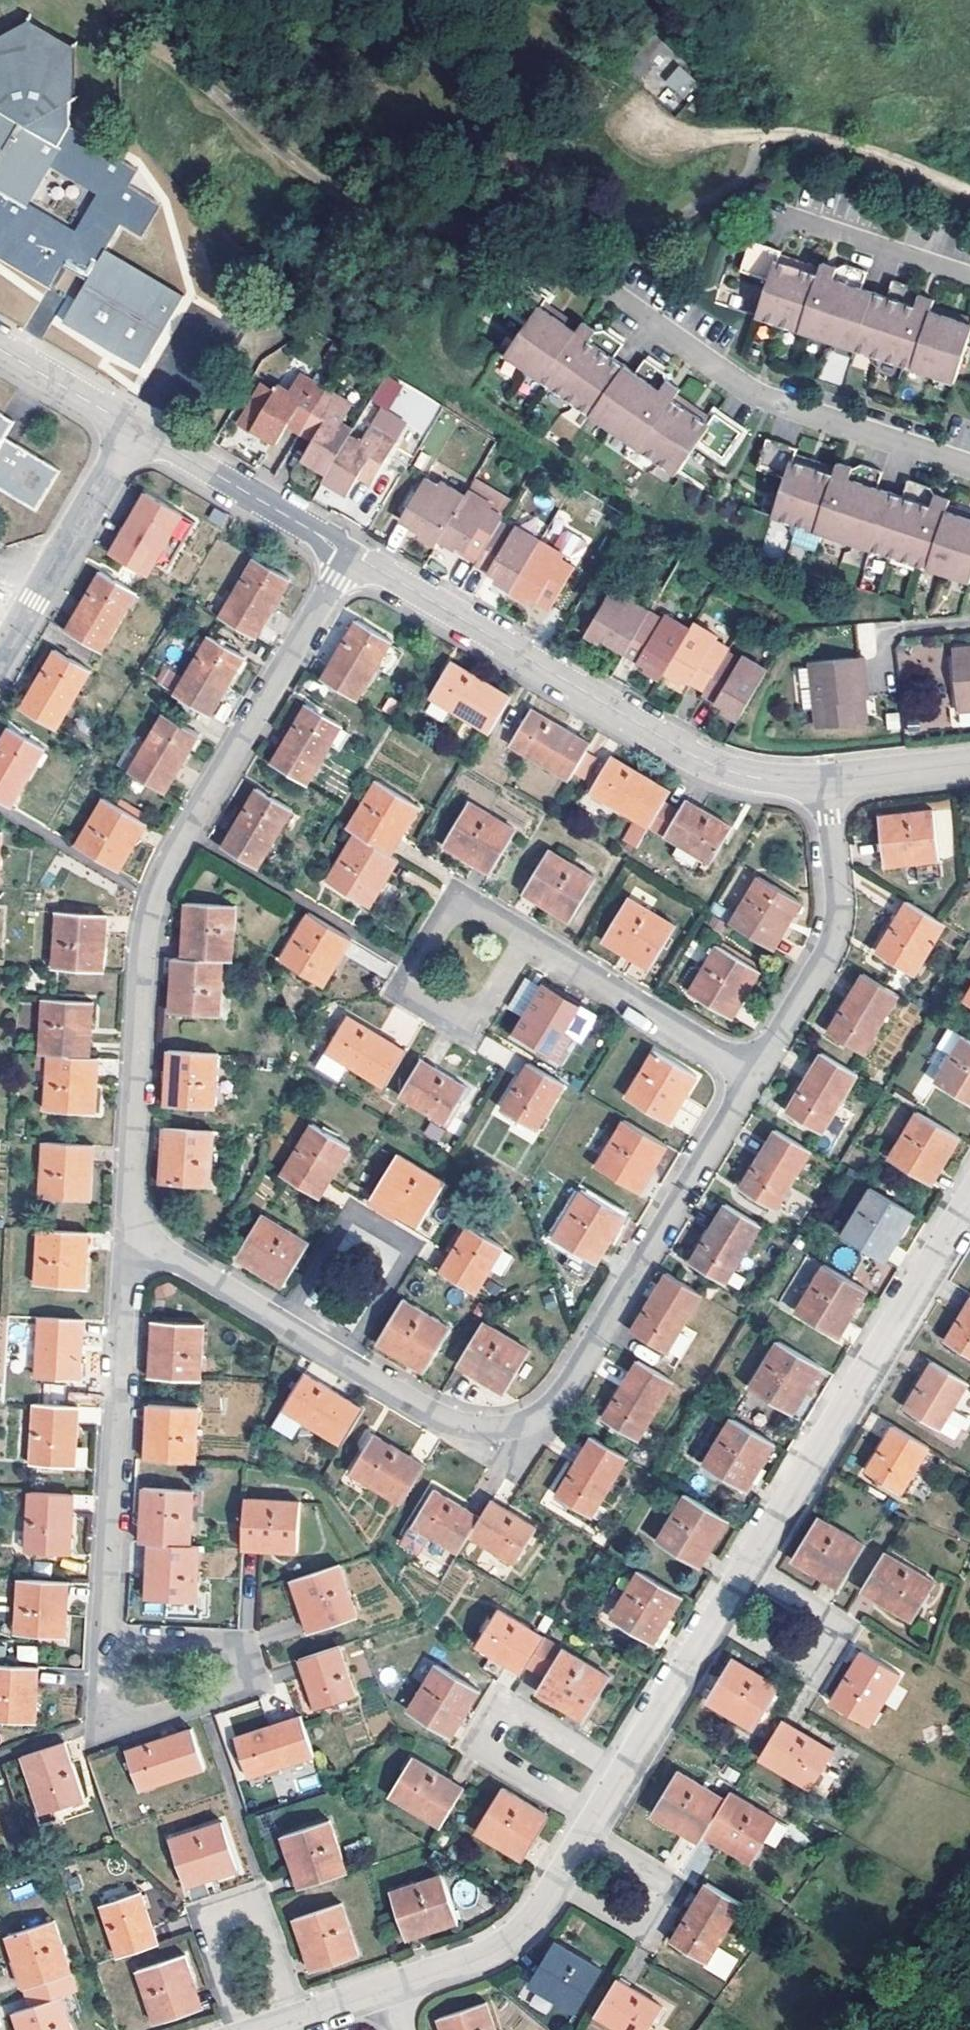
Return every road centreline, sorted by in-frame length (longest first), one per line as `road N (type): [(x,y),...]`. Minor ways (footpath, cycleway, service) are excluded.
road 1 (residential): [(387,1989),(496,1951),(534,1921),(969,1203)]
road 2 (residential): [(136,1230),(128,1194),(153,896),(353,554)]
road 3 (residential): [(754,1072),(556,1402),(536,1417),(497,1429),(449,1423),(340,1356)]
road 4 (residential): [(824,779),(751,777),(702,760),(353,554)]
road 5 (residential): [(969,462),(751,388),(574,265)]
road 6 (residential): [(136,1230),(125,1267),(106,1649)]
road 7 (track): [(645,122),(679,139),(814,137),(969,191)]
road 8 (residential): [(518,933),(474,901),(453,905),(412,971),(418,997),(450,1015),(478,1012),(519,946)]
road 9 (residential): [(824,779),(838,927),(754,1072)]
road 10 (residential): [(340,1356),(398,1265),(393,1239),(370,1225),(345,1231),(285,1324)]
road 11 (residential): [(754,1072),(518,933)]
road 12 (residential): [(0,656),(135,425)]
road 13 (residential): [(353,554),(135,425)]
road 14 (residential): [(106,1649),(109,1709),(138,1719),(237,1686),(232,1646),(218,1638)]
road 15 (residential): [(969,275),(770,212)]
road 16 (residential): [(285,1324),(136,1230)]
road 17 (residential): [(135,425),(0,347)]
road 18 (residential): [(969,762),(824,779)]
road 19 (residential): [(263,2029),(387,1989)]

